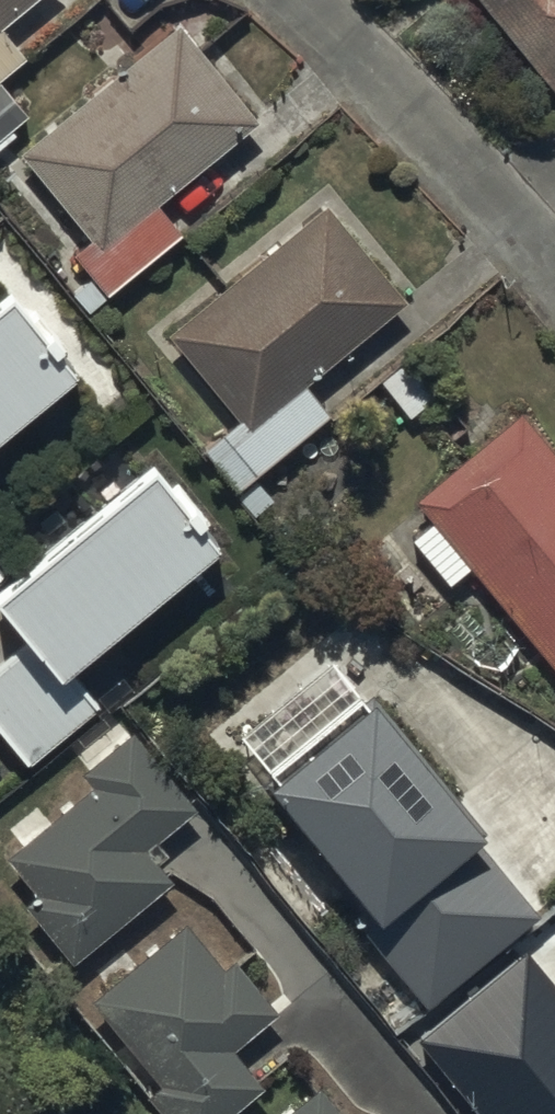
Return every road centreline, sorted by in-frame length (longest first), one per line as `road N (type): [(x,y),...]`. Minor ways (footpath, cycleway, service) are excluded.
road 1 (residential): [(299,0),(554,276)]

